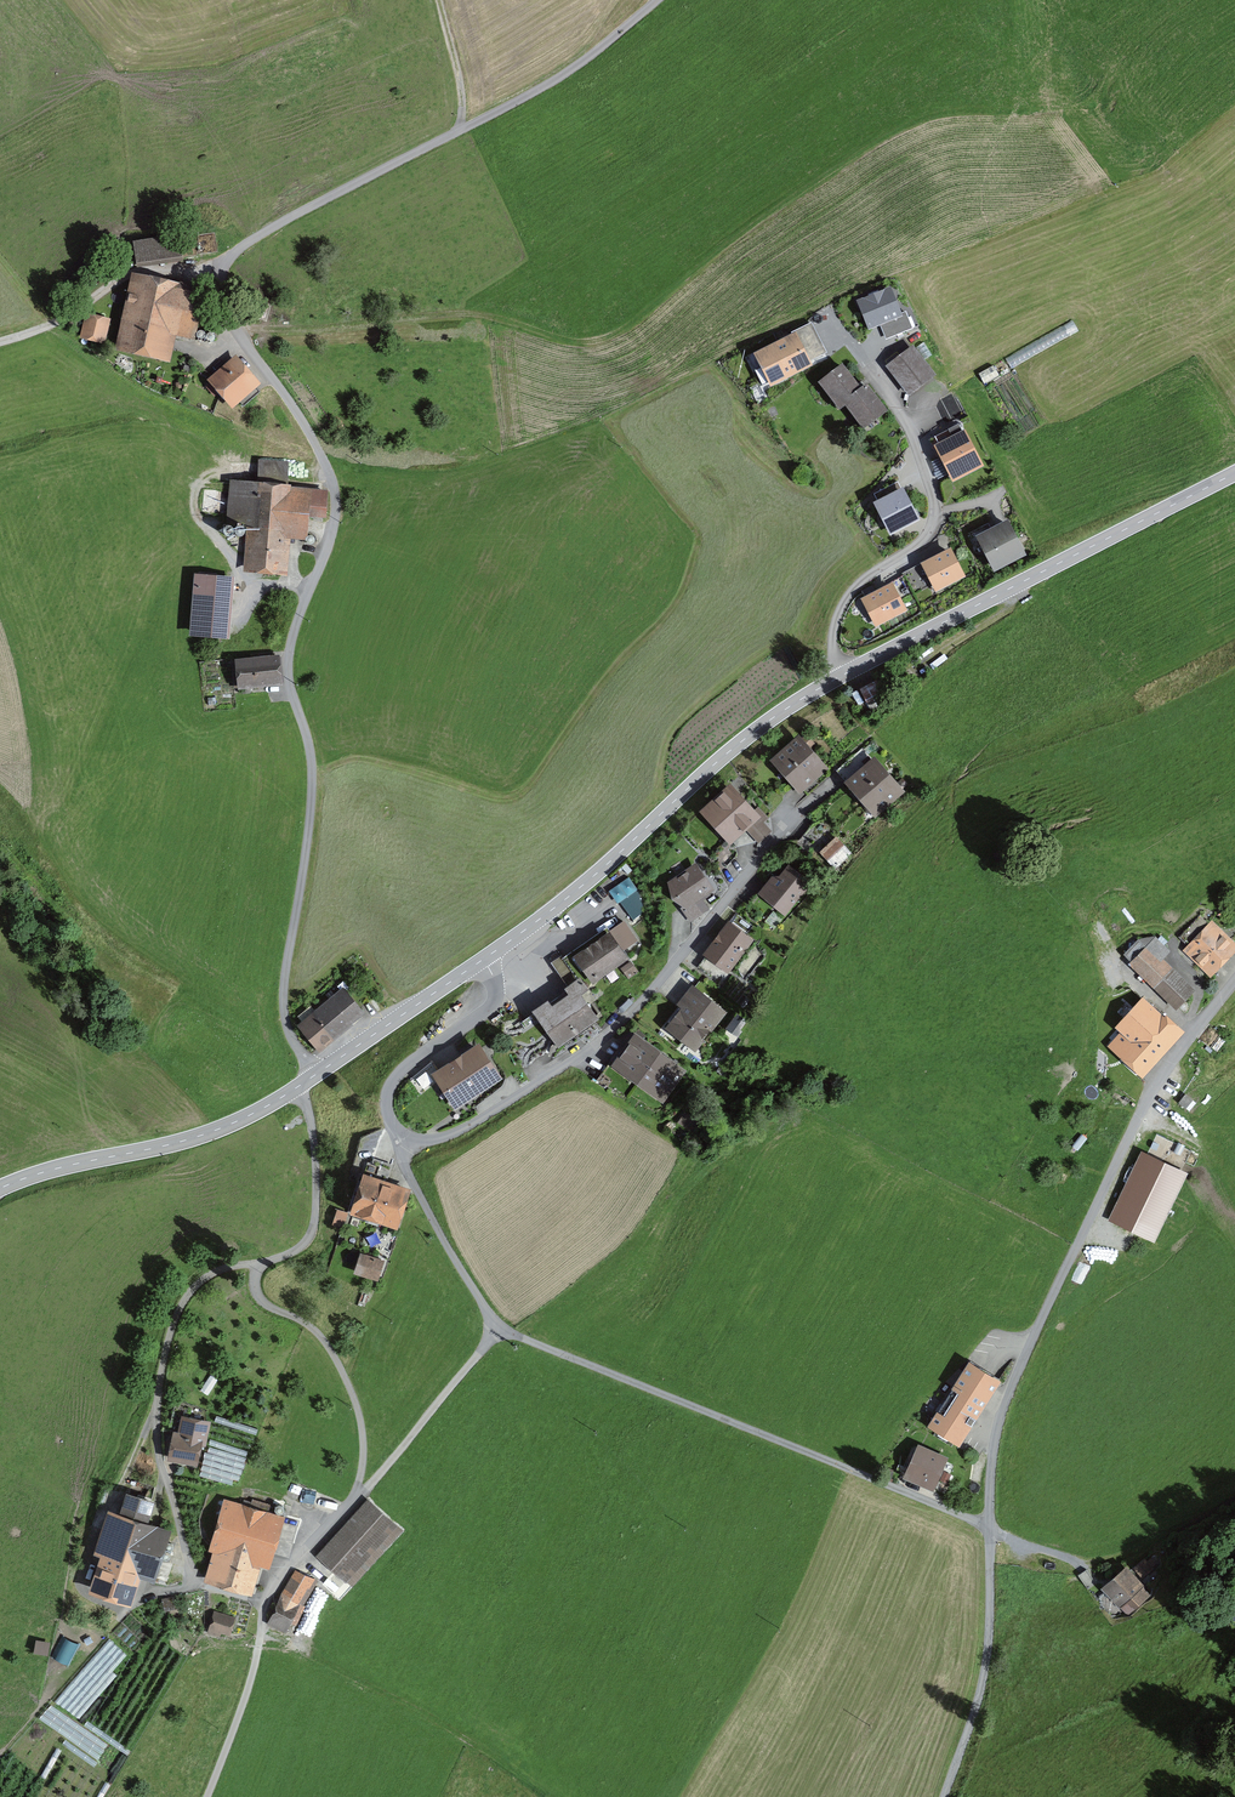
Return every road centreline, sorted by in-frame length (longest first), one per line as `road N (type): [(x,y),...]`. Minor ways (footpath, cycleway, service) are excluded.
road 1 (unclassified): [(315,1075),(285,1013),(312,783),(288,659),(332,531),(335,494),(305,425),(241,336),(212,268)]
road 2 (residential): [(206,1796),(247,1694),(263,1609),(193,1576),(158,1452),(159,1394),(171,1333),(193,1289),(223,1269),(292,1252),(312,1232),(314,1141),(296,1088)]
road 3 (residential): [(990,1528),(506,1330),(414,1185),(403,1157),(407,1136)]
road 4 (unclassified): [(1234,978),(1161,1074),(1018,1373),(996,1438),(990,1528)]
road 5 (residential): [(830,782),(602,1039),(457,1132),(407,1136)]
road 6 (unclassified): [(212,268),(267,230),(551,83),(655,0)]
road 7 (tertiary): [(481,961),(586,882),(768,722),(841,677)]
road 8 (tertiary): [(841,677),(1234,472)]
road 9 (unclassified): [(831,319),(859,348),(913,434),(940,514),(920,547),(850,592),(835,624),(841,677)]
road 10 (track): [(261,1605),(499,1326)]
road 11 (tertiary): [(0,1188),(197,1137),(296,1088)]
road 12 (track): [(258,1264),(264,1303),(317,1332),(349,1388),(363,1439),(356,1500)]
road 13 (unclassified): [(990,1528),(984,1682),(946,1796)]
road 14 (residential): [(407,1136),(388,1111),(390,1089),(403,1069),(494,1004),(495,982),(481,961)]
road 15 (unclassified): [(0,341),(62,319),(127,276),(212,268)]
road 16 (tertiary): [(315,1075),(481,961)]
road 17 (track): [(460,130),(462,87),(438,0)]

